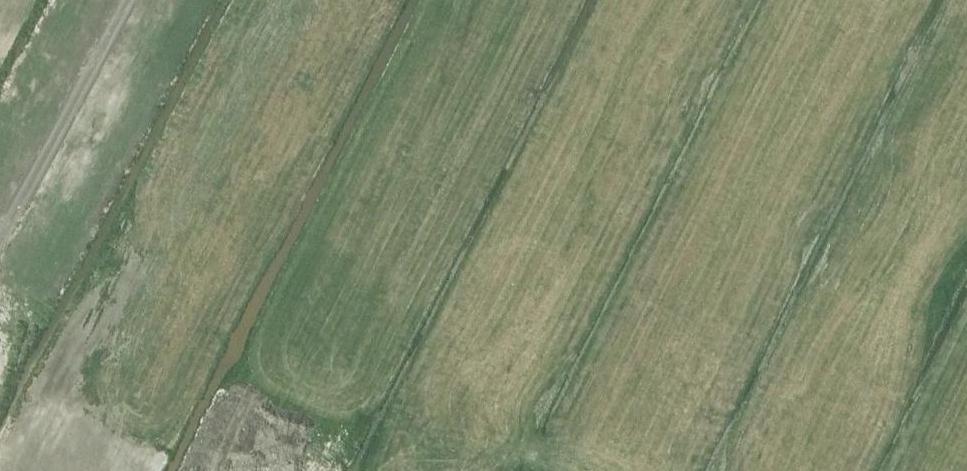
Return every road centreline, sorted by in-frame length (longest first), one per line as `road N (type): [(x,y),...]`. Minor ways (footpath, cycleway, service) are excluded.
road 1 (track): [(130,0),(0,242)]

